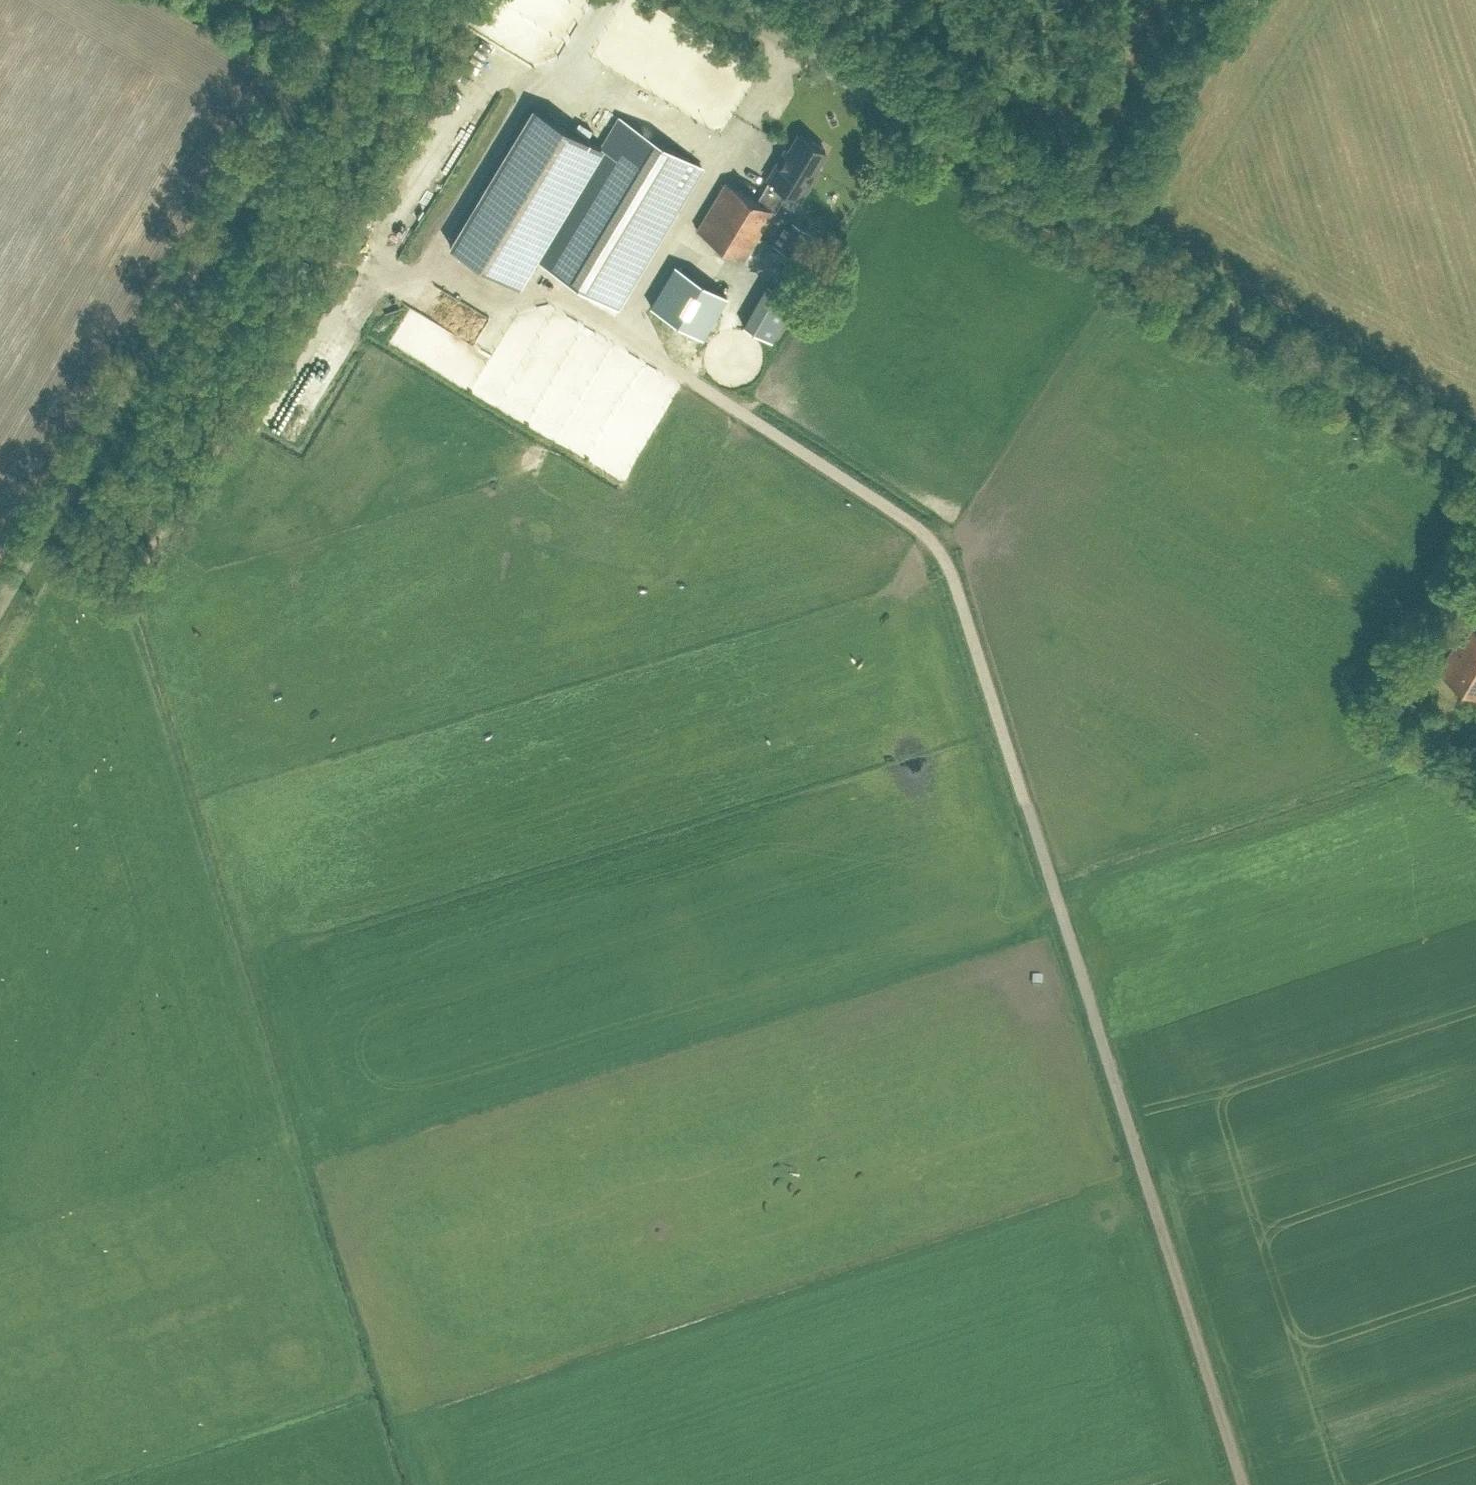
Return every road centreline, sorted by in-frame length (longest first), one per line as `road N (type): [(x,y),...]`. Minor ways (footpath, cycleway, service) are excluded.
road 1 (track): [(658,359),(938,546),(1240,1484)]
road 2 (tertiary): [(1475,455),(727,0)]
road 3 (unclassified): [(0,597),(348,0)]

